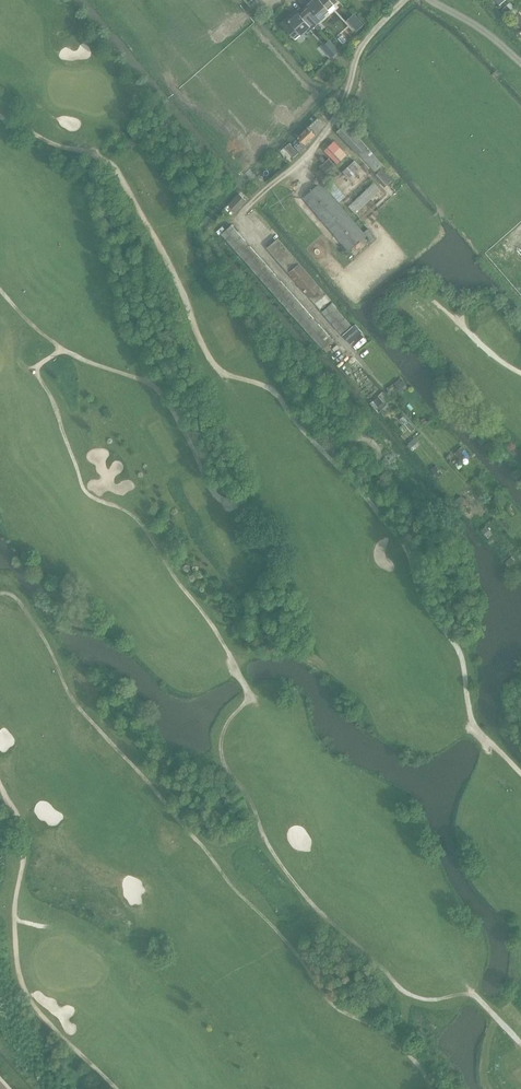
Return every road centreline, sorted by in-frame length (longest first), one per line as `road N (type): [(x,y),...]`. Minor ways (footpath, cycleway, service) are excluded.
road 1 (track): [(355,356),(520,546)]

